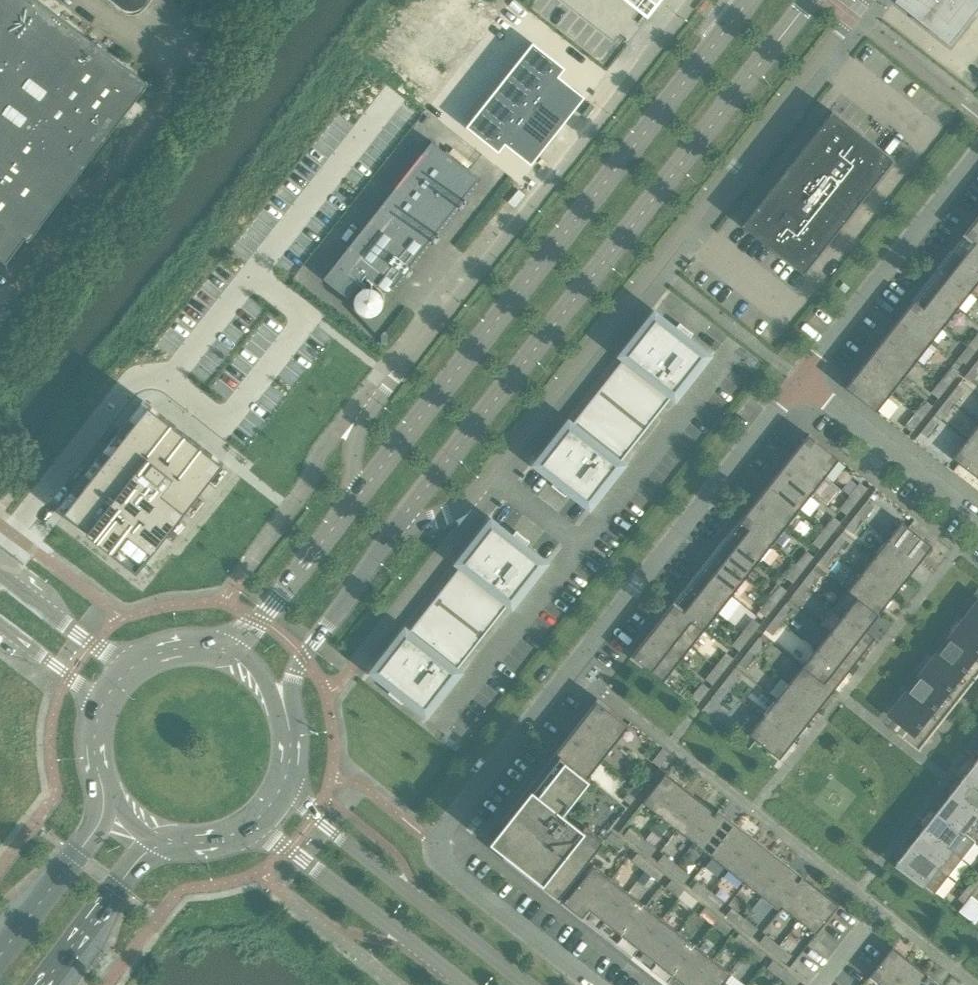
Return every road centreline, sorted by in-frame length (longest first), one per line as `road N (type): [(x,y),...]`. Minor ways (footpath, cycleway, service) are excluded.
road 1 (residential): [(597,984),(446,868),(443,834),(802,380)]
road 2 (unclassified): [(390,535),(473,501),(868,0)]
road 3 (secondary): [(390,535),(809,0)]
road 4 (secondary): [(749,0),(355,505)]
road 5 (unclassified): [(693,0),(370,405),(352,459),(355,505)]
road 6 (unclassified): [(529,984),(283,783)]
road 7 (residential): [(802,380),(977,153)]
road 8 (unclassified): [(253,823),(464,984)]
road 9 (residential): [(977,518),(802,380)]
road 10 (secondary): [(279,700),(390,535)]
road 11 (secondary): [(355,505),(227,653)]
road 12 (secondary): [(48,984),(162,840)]
road 13 (secondary): [(111,806),(0,949)]
road 14 (tertiary): [(132,665),(0,575)]
road 15 (tertiary): [(0,622),(69,674),(98,708)]

